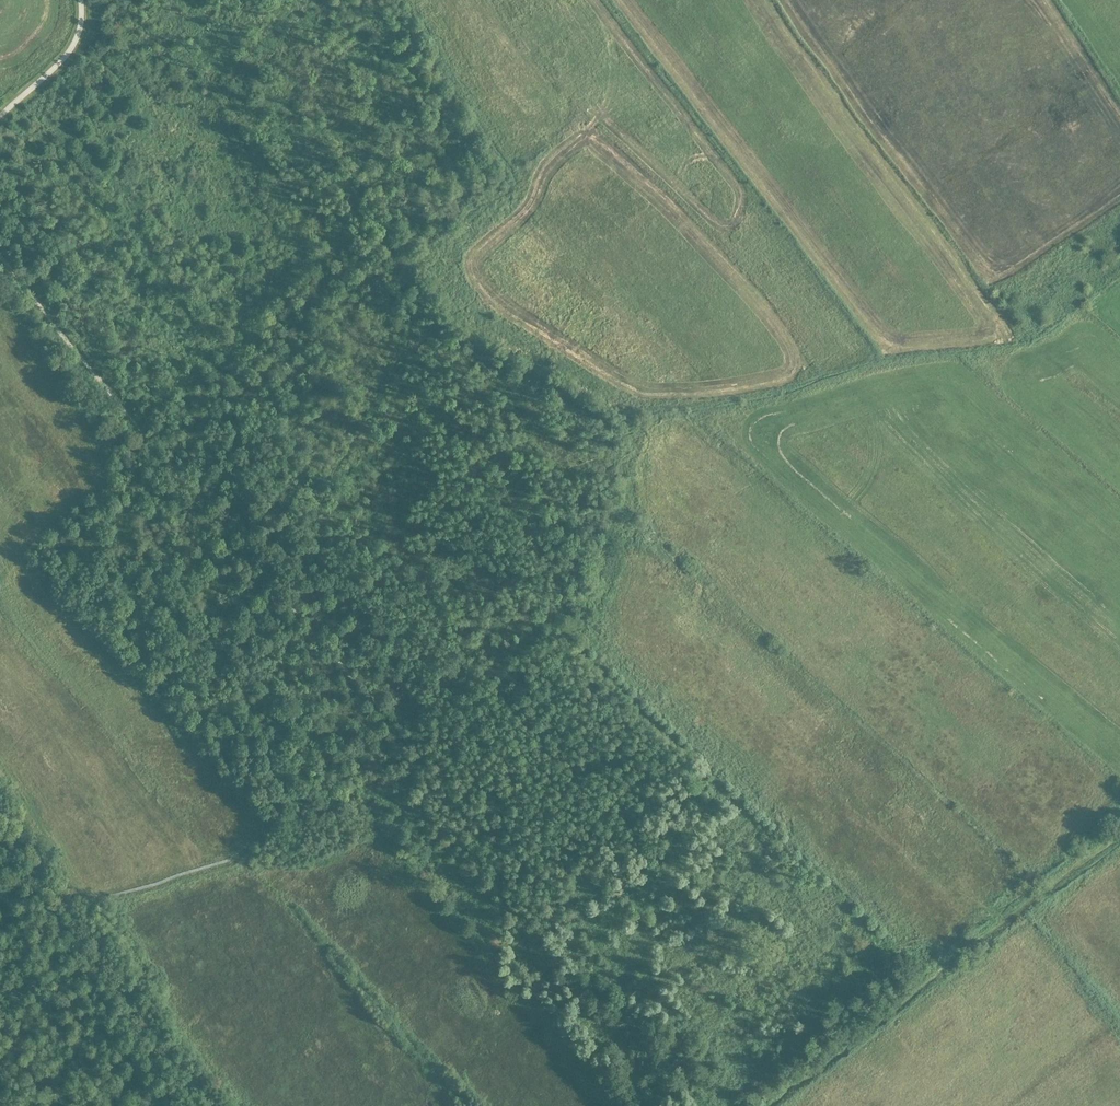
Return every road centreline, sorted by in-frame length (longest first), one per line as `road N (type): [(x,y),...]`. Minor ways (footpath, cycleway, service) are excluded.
road 1 (unclassified): [(81,0),(72,46),(0,116)]

